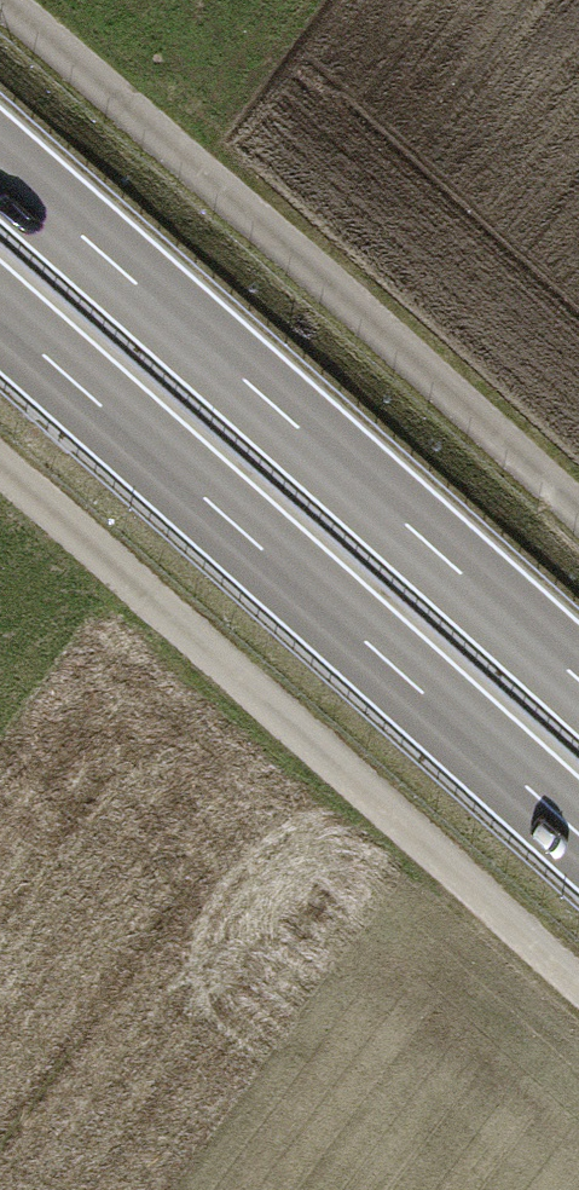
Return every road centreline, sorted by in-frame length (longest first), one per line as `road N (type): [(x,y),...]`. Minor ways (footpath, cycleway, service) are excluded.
road 1 (trunk): [(0,316),(578,835)]
road 2 (trunk): [(578,680),(0,163)]
road 3 (track): [(578,512),(0,1)]
road 4 (track): [(578,985),(0,474)]

